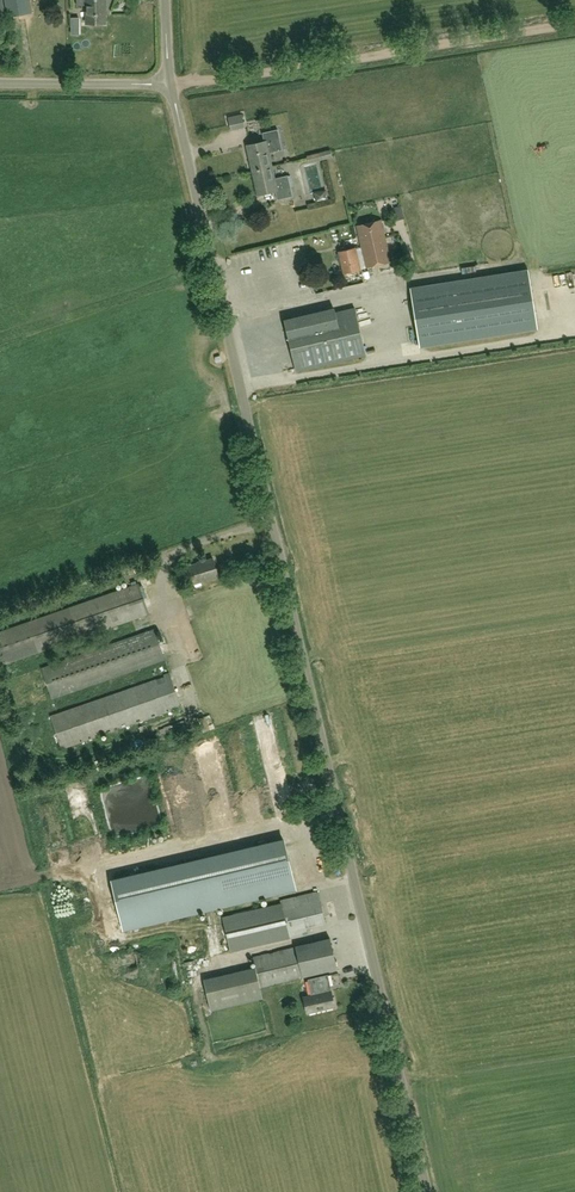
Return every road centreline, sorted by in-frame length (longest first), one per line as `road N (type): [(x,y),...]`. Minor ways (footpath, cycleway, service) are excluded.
road 1 (unclassified): [(423,1191),(170,85)]
road 2 (track): [(574,25),(170,85)]
road 3 (unclassified): [(170,85),(0,83)]

